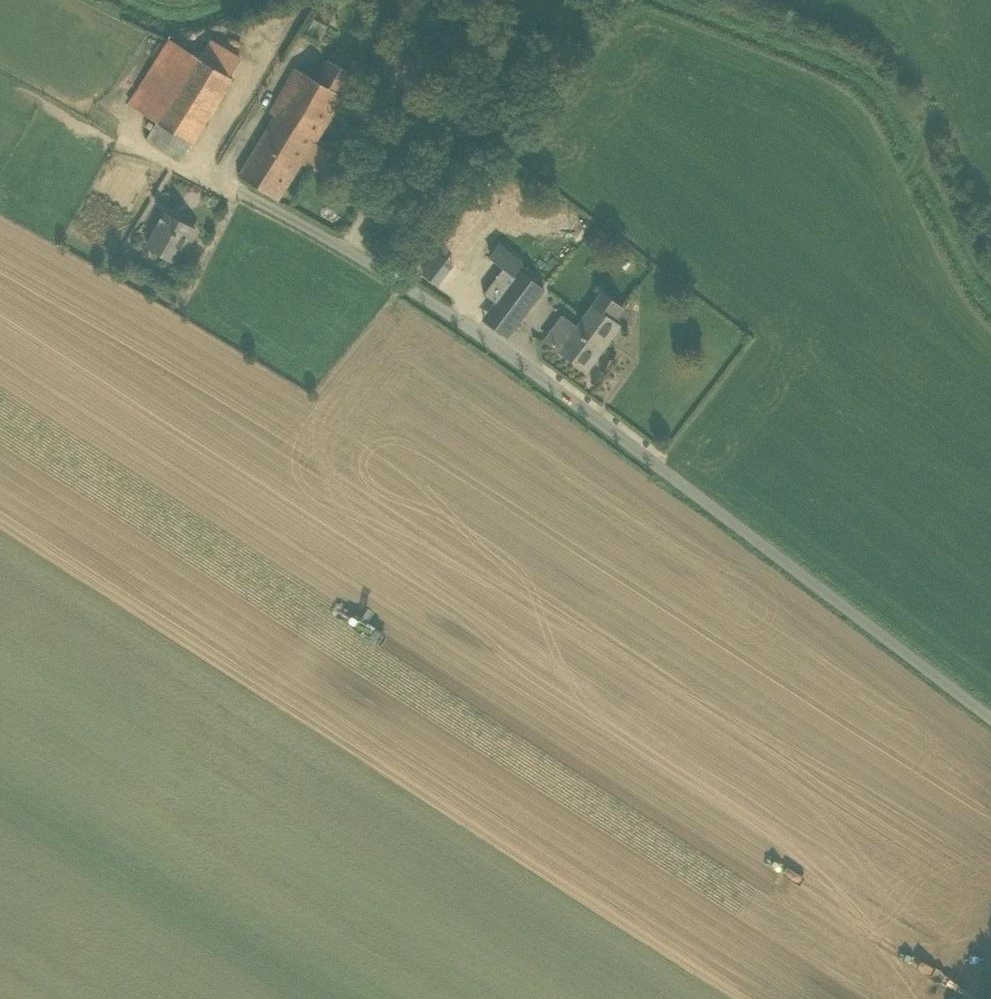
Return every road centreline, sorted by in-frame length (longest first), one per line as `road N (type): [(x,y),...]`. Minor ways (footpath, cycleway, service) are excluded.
road 1 (track): [(715,0),(867,66),(891,93),(966,253),(990,282)]

